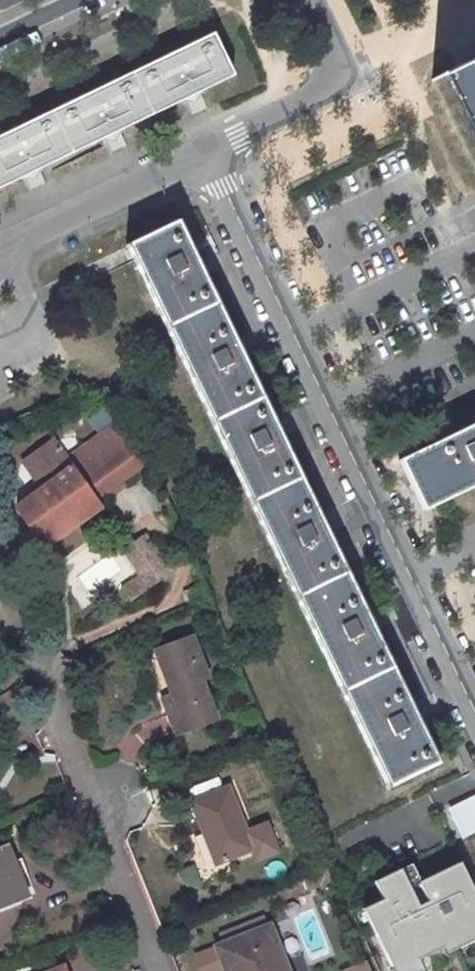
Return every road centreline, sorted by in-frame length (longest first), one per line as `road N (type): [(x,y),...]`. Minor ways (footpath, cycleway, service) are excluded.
road 1 (residential): [(205,145),(474,710)]
road 2 (residential): [(34,655),(159,970)]
road 3 (residential): [(306,0),(341,78),(205,145)]
road 4 (residential): [(205,145),(8,242)]

